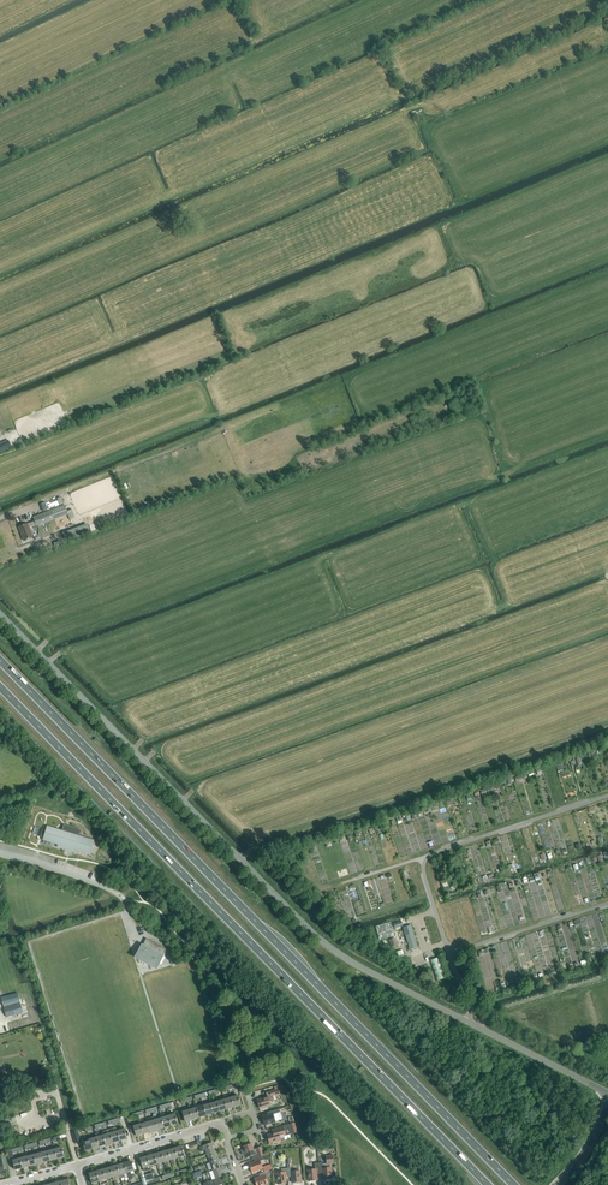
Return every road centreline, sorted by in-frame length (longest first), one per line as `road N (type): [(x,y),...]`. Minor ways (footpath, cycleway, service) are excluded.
road 1 (unclassified): [(607,1095),(322,941),(0,615)]
road 2 (trunk): [(514,1184),(0,660)]
road 3 (trunk): [(0,687),(487,1184)]
road 4 (residential): [(77,1166),(221,1122)]
road 5 (track): [(479,1027),(495,1010),(607,975)]

